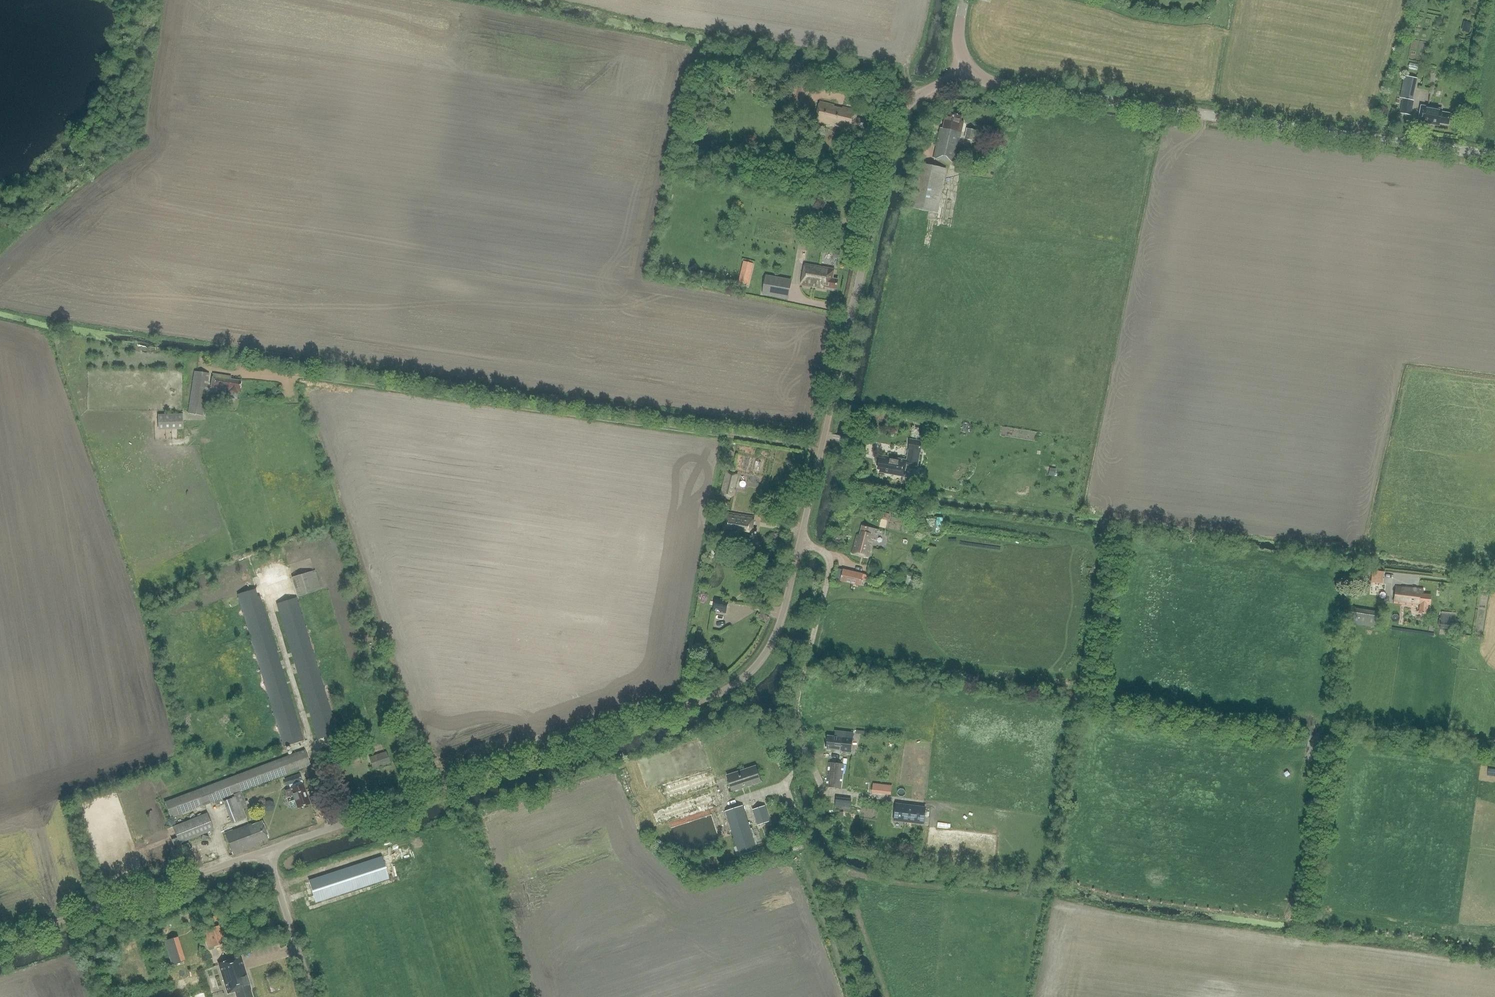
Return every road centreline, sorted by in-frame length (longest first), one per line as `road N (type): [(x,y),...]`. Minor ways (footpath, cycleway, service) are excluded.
road 1 (unclassified): [(266,850),(735,683),(752,667),(783,613),(897,113),(966,63)]
road 2 (track): [(821,446),(247,367)]
road 3 (tertiary): [(1494,159),(999,81),(966,63)]
road 4 (unclassified): [(266,850),(0,943)]
road 5 (unclassified): [(313,996),(266,850)]

